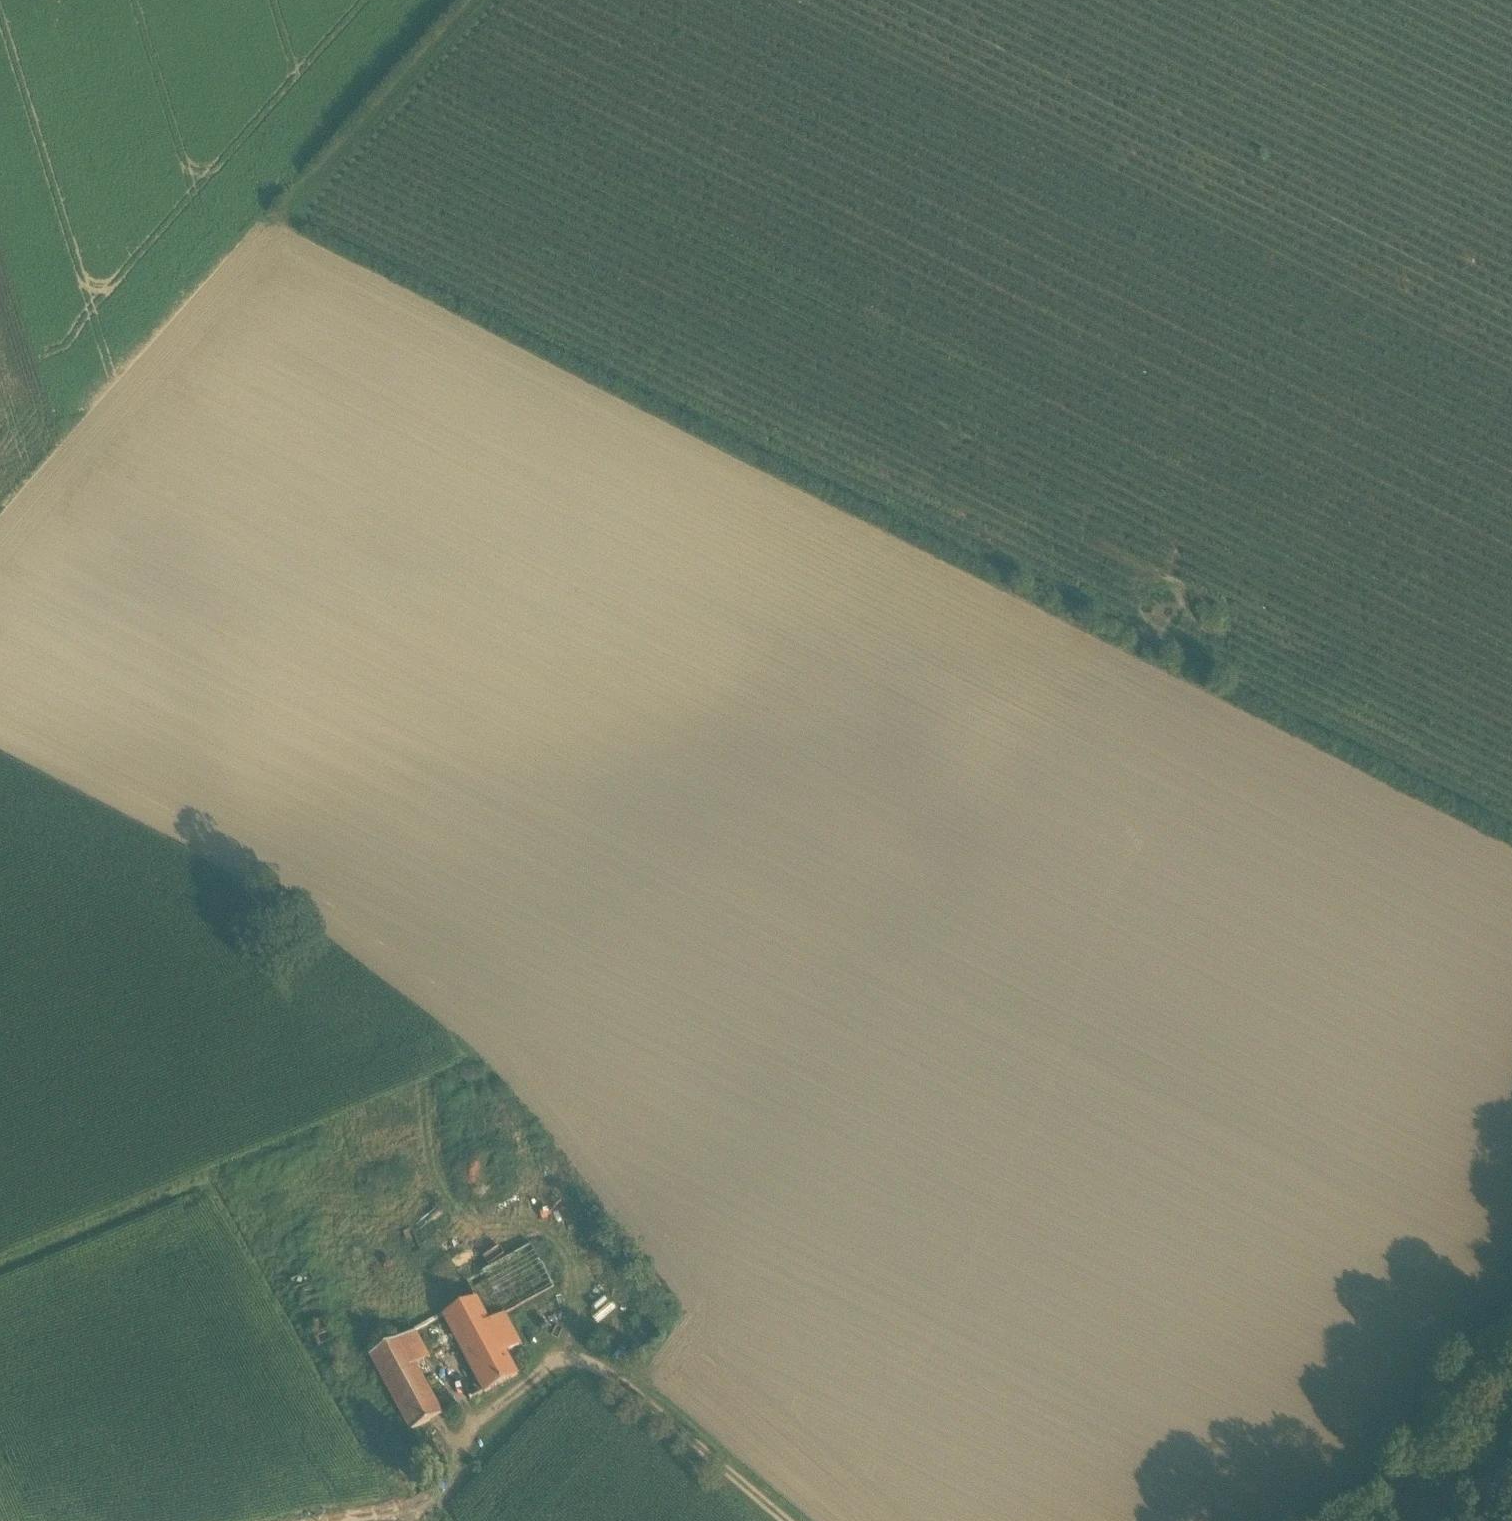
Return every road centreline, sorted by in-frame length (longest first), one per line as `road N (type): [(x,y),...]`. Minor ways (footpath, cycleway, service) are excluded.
road 1 (track): [(782,1520),(624,1390),(595,1371),(564,1365),(541,1376),(463,1448),(425,1520)]

